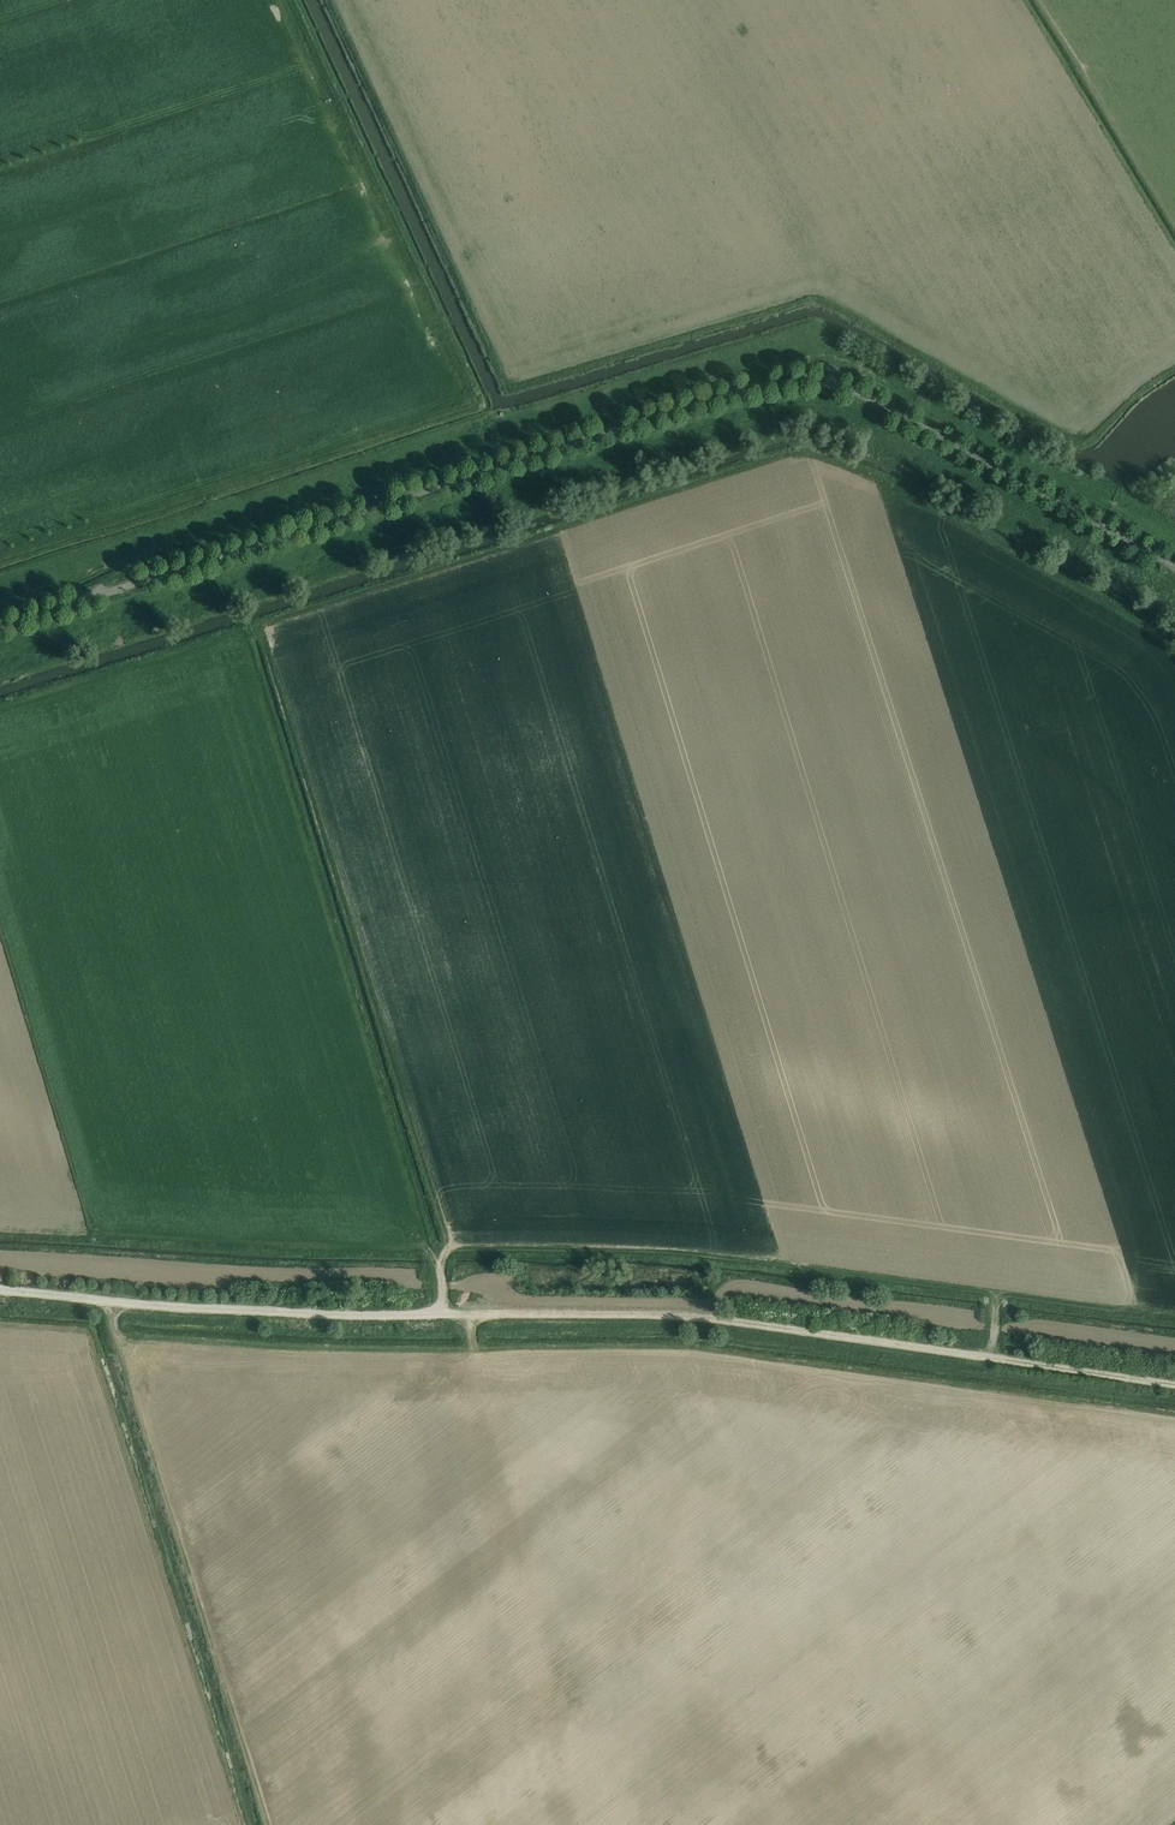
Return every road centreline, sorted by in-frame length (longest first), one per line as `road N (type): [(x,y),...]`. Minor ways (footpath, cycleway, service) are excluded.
road 1 (unclassified): [(1174,569),(827,381),(767,385),(0,627)]
road 2 (track): [(0,1291),(417,1315),(691,1317),(1174,1383)]

